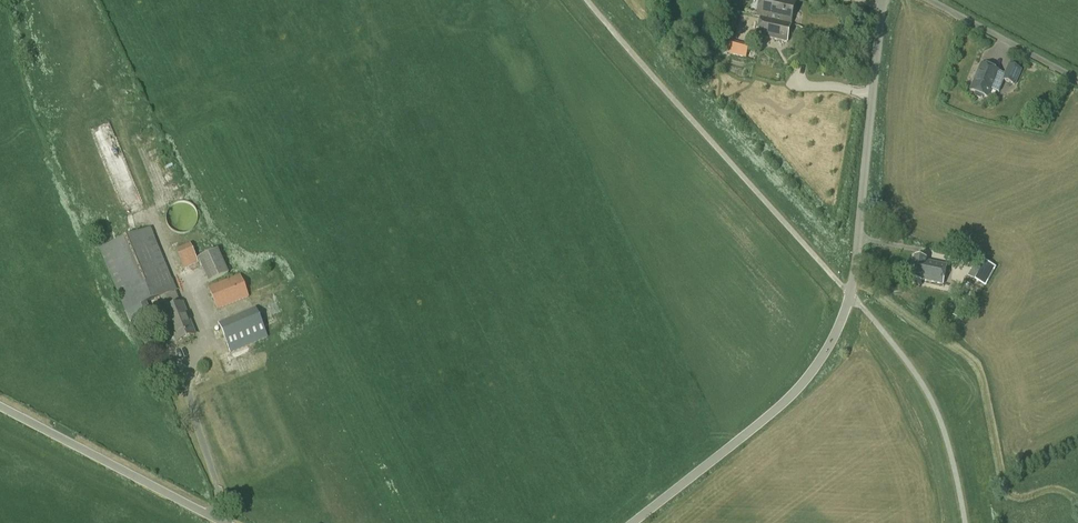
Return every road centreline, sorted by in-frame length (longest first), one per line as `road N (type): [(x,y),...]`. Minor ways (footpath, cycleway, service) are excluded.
road 1 (tertiary): [(634,522),(794,397),(840,327),(856,264),(884,0)]
road 2 (tertiary): [(0,408),(224,522)]

